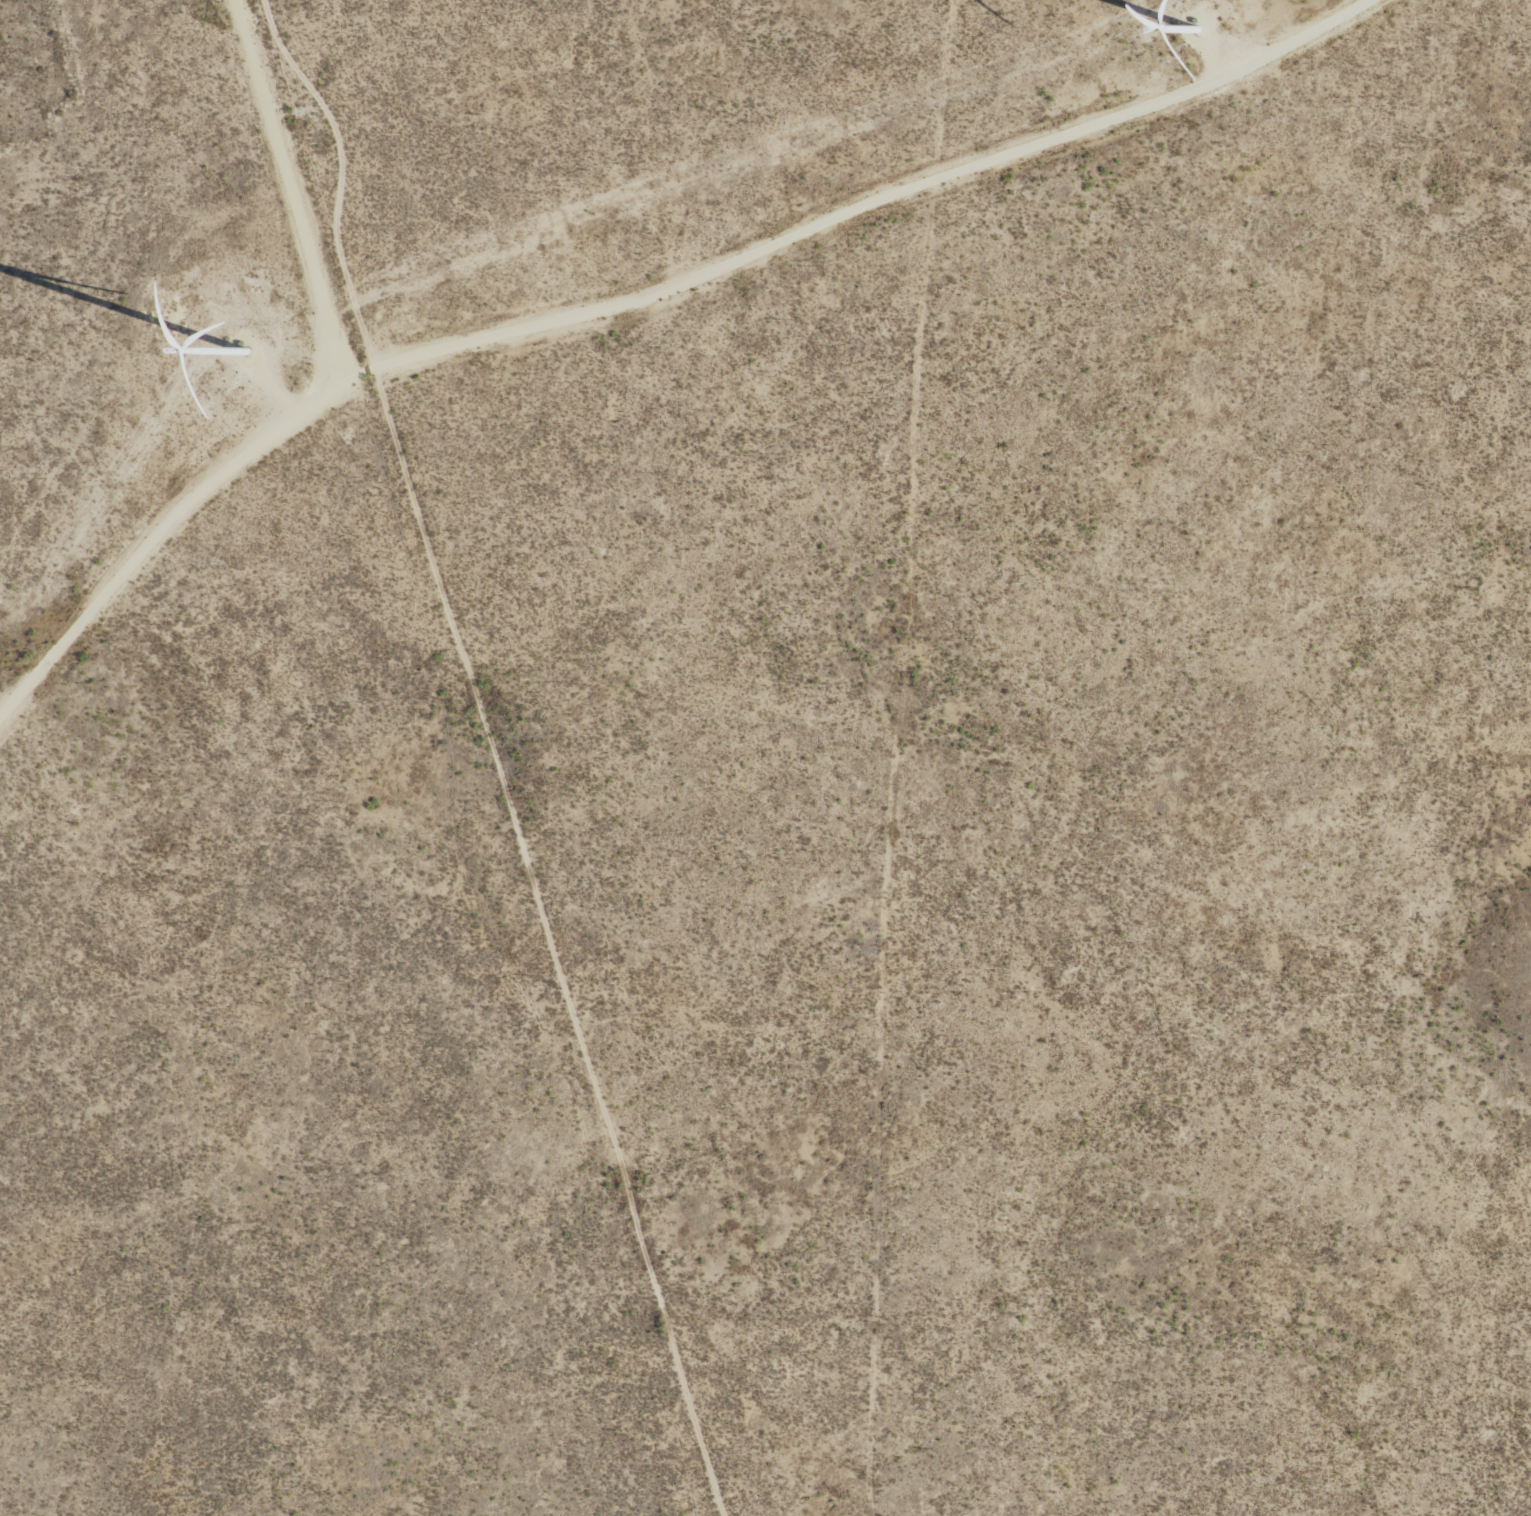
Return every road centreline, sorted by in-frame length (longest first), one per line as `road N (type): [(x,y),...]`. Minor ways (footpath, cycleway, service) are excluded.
road 1 (track): [(235,0),(242,33),(301,109),(313,154),(327,351),(681,1515)]

